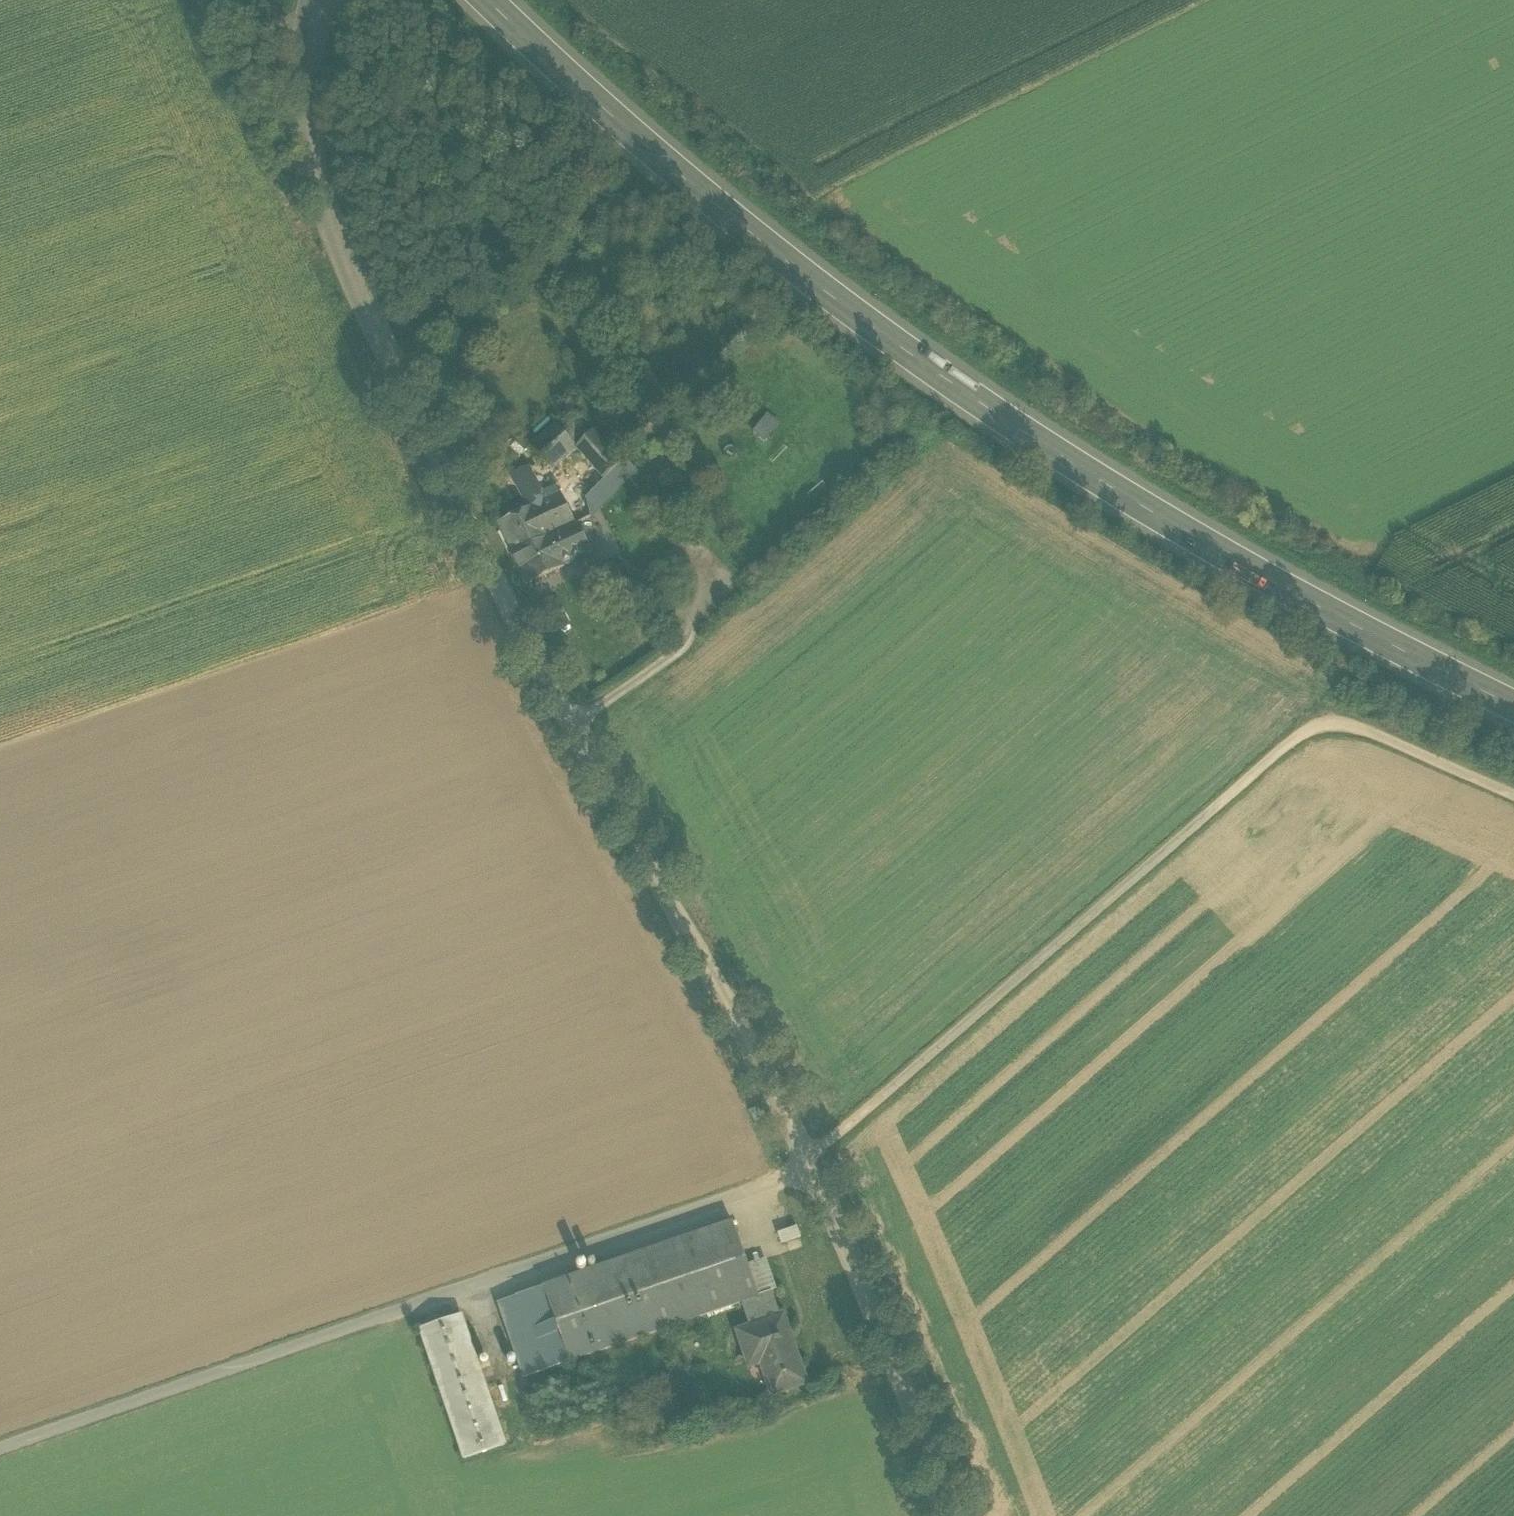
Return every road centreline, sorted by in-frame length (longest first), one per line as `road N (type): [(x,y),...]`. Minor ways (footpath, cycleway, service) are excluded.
road 1 (residential): [(319,0),(297,134),(395,395),(583,738),(801,1168)]
road 2 (secondary): [(492,0),(799,283),(970,407),(1288,603),(1513,706)]
road 3 (track): [(1513,791),(1351,719),(1320,713),(801,1168)]
road 4 (unclassified): [(0,1445),(801,1168)]
road 5 (residential): [(801,1168),(951,1515)]

